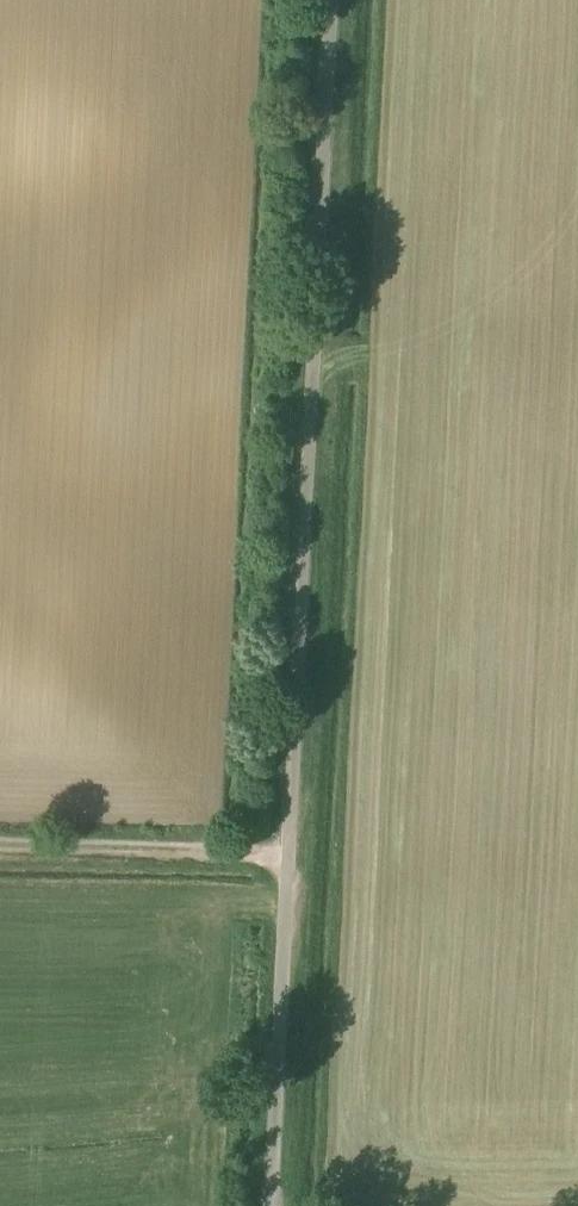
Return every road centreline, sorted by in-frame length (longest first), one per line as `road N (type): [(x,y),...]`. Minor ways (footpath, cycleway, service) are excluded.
road 1 (unclassified): [(265,1205),(318,0)]

